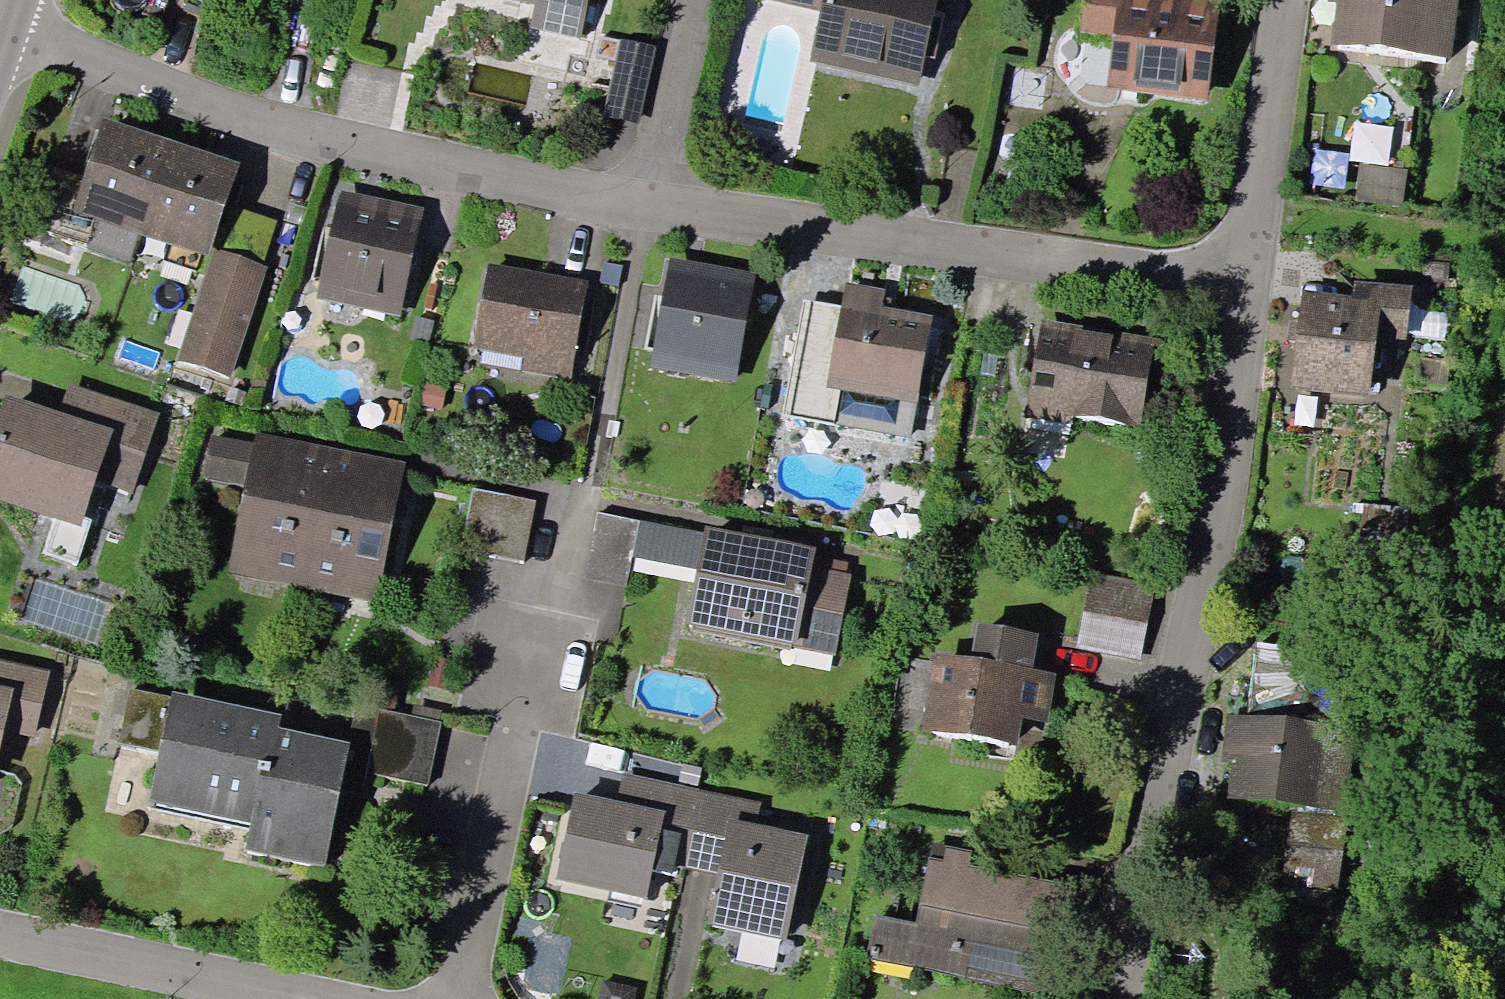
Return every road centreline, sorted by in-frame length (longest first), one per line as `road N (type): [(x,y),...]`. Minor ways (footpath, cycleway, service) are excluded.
road 1 (residential): [(1246,286),(1121,998)]
road 2 (residential): [(648,203),(430,164),(261,122),(0,29)]
road 3 (residential): [(1246,286),(648,203)]
road 4 (residential): [(318,998),(0,931)]
road 5 (residential): [(1285,0),(1246,286)]
road 6 (residential): [(648,203),(694,0)]

